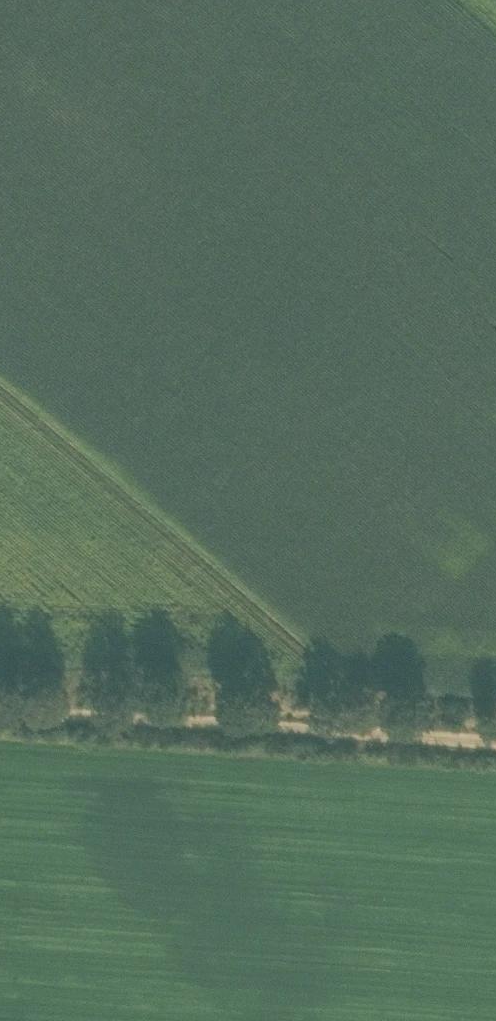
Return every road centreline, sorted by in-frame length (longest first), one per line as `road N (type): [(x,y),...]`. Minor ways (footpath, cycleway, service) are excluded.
road 1 (track): [(495,743),(0,709)]

